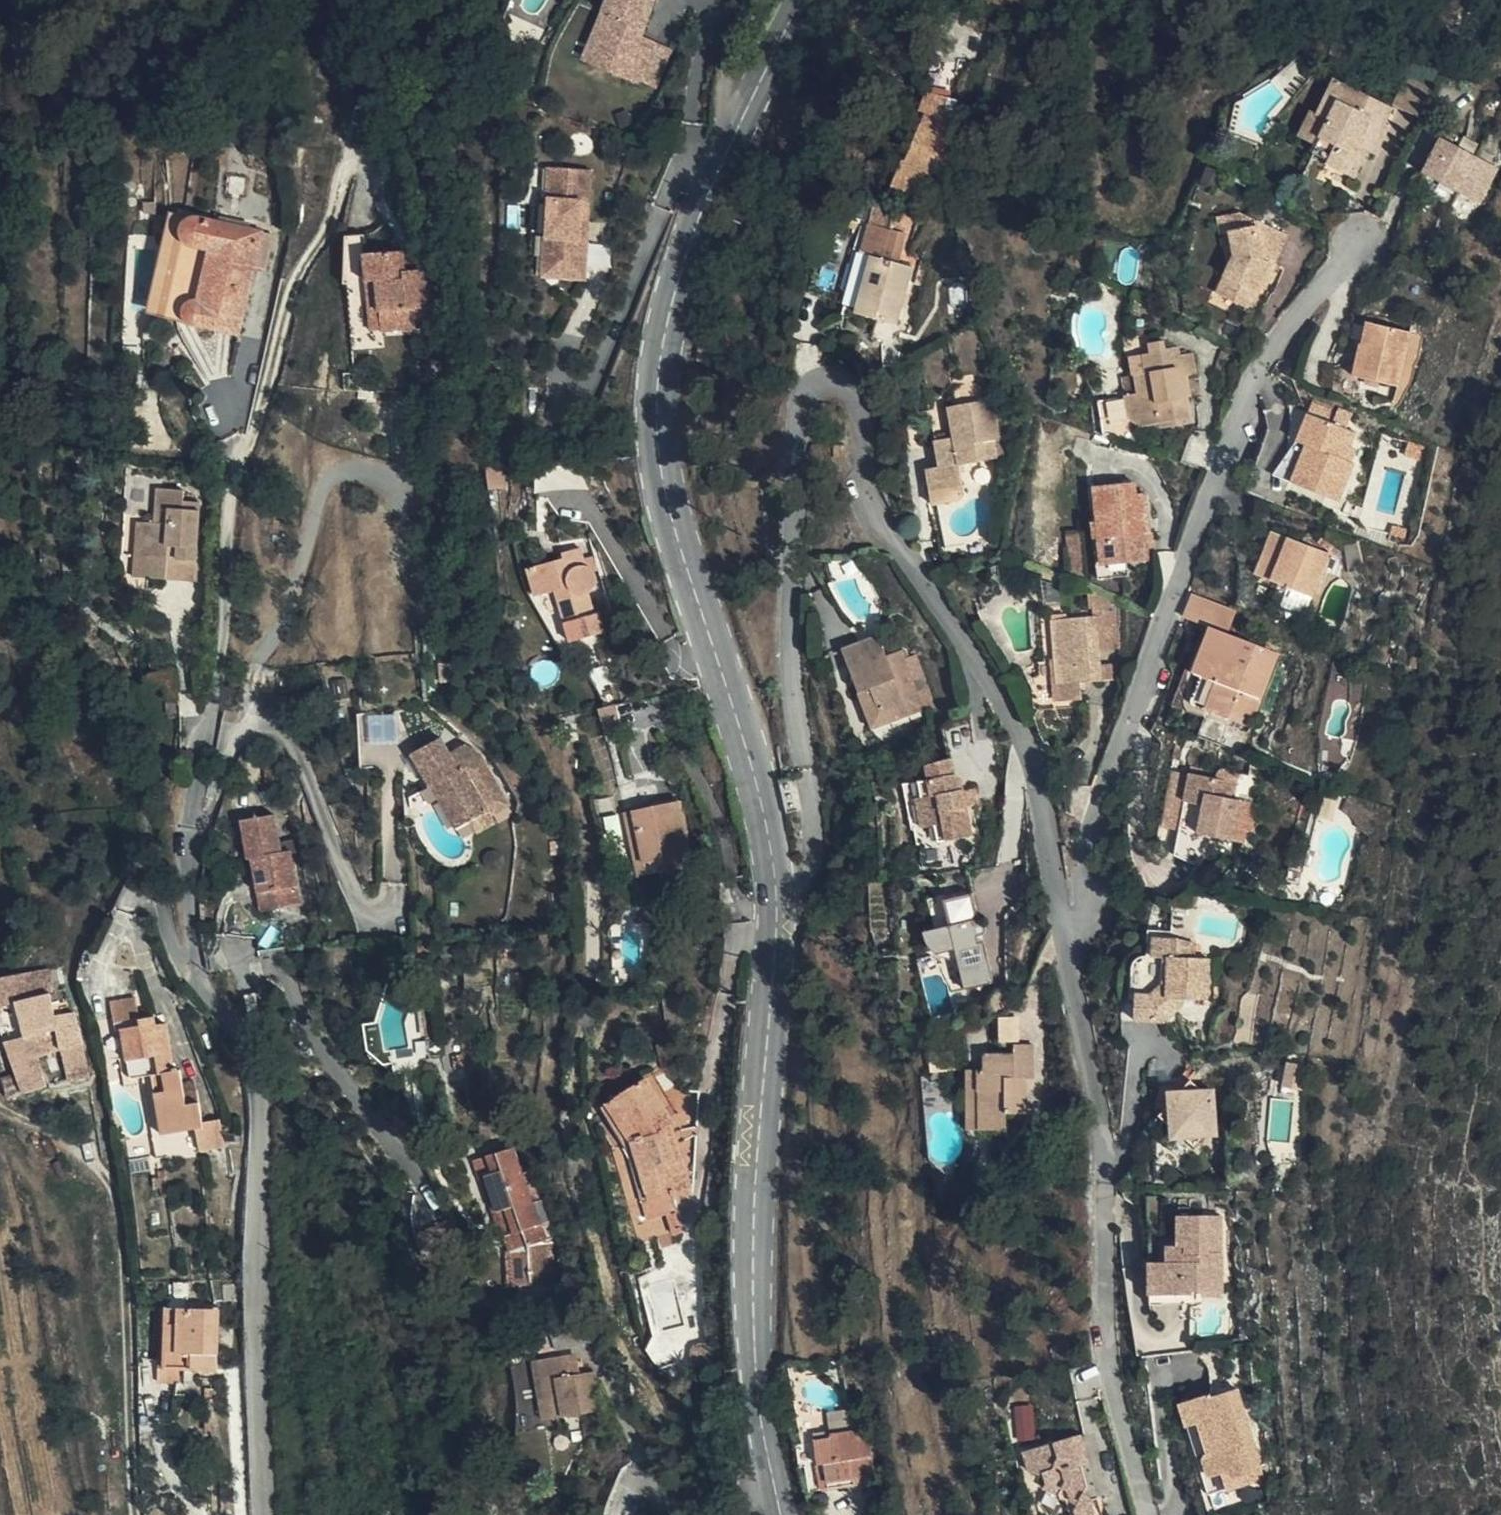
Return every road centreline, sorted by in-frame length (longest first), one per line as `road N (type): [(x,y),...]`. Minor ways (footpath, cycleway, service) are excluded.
road 1 (residential): [(779,887),(811,876),(818,840),(794,648),(802,415),(813,385),(847,388),(861,405),(879,507),(1024,732),(1044,796),(1062,915),(1079,929),(1092,914),(1086,848),(1249,393),(1273,346),(1365,241)]
road 2 (tertiary): [(803,0),(715,181),(679,282),(658,390),(668,489),(762,788),(779,887)]
road 3 (tertiary): [(779,887),(754,1336),(784,1514)]

